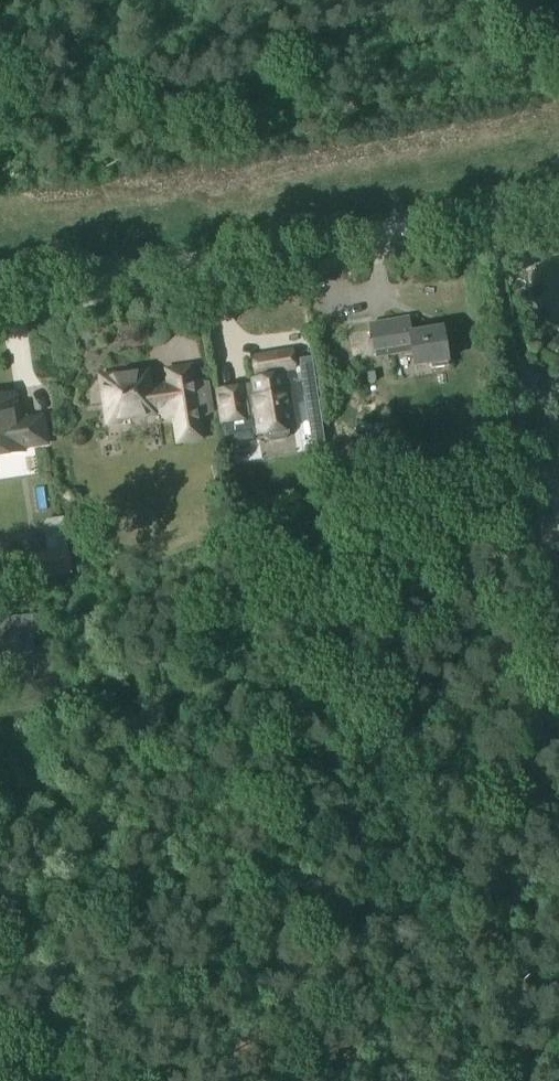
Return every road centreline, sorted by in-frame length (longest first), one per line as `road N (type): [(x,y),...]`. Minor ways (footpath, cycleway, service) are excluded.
road 1 (unclassified): [(0,299),(558,201)]

